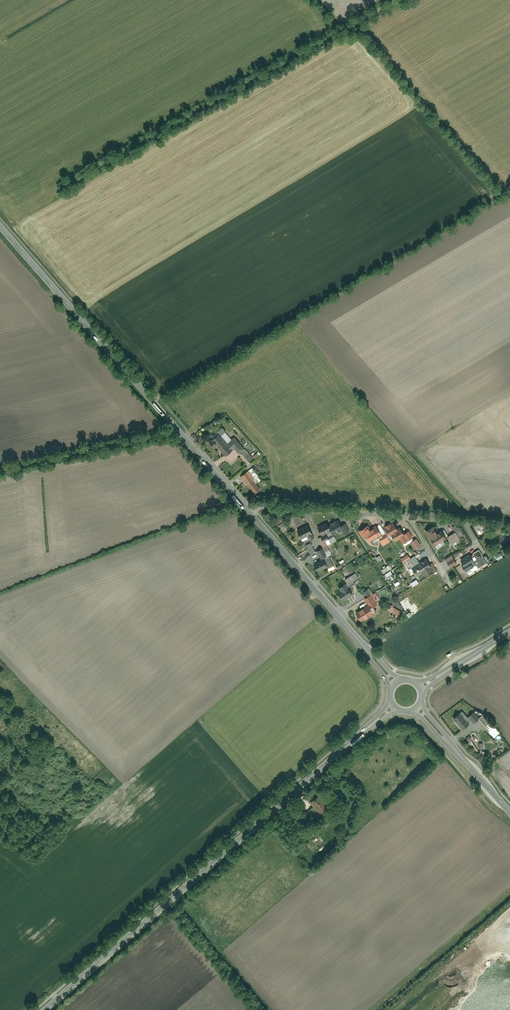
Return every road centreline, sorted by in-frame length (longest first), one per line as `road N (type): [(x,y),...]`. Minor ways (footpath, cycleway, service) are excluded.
road 1 (tertiary): [(46,1009),(379,719)]
road 2 (tertiary): [(0,225),(251,513)]
road 3 (residential): [(251,513),(264,506),(490,525)]
road 4 (track): [(0,467),(176,428)]
road 5 (tertiary): [(251,513),(368,650)]

